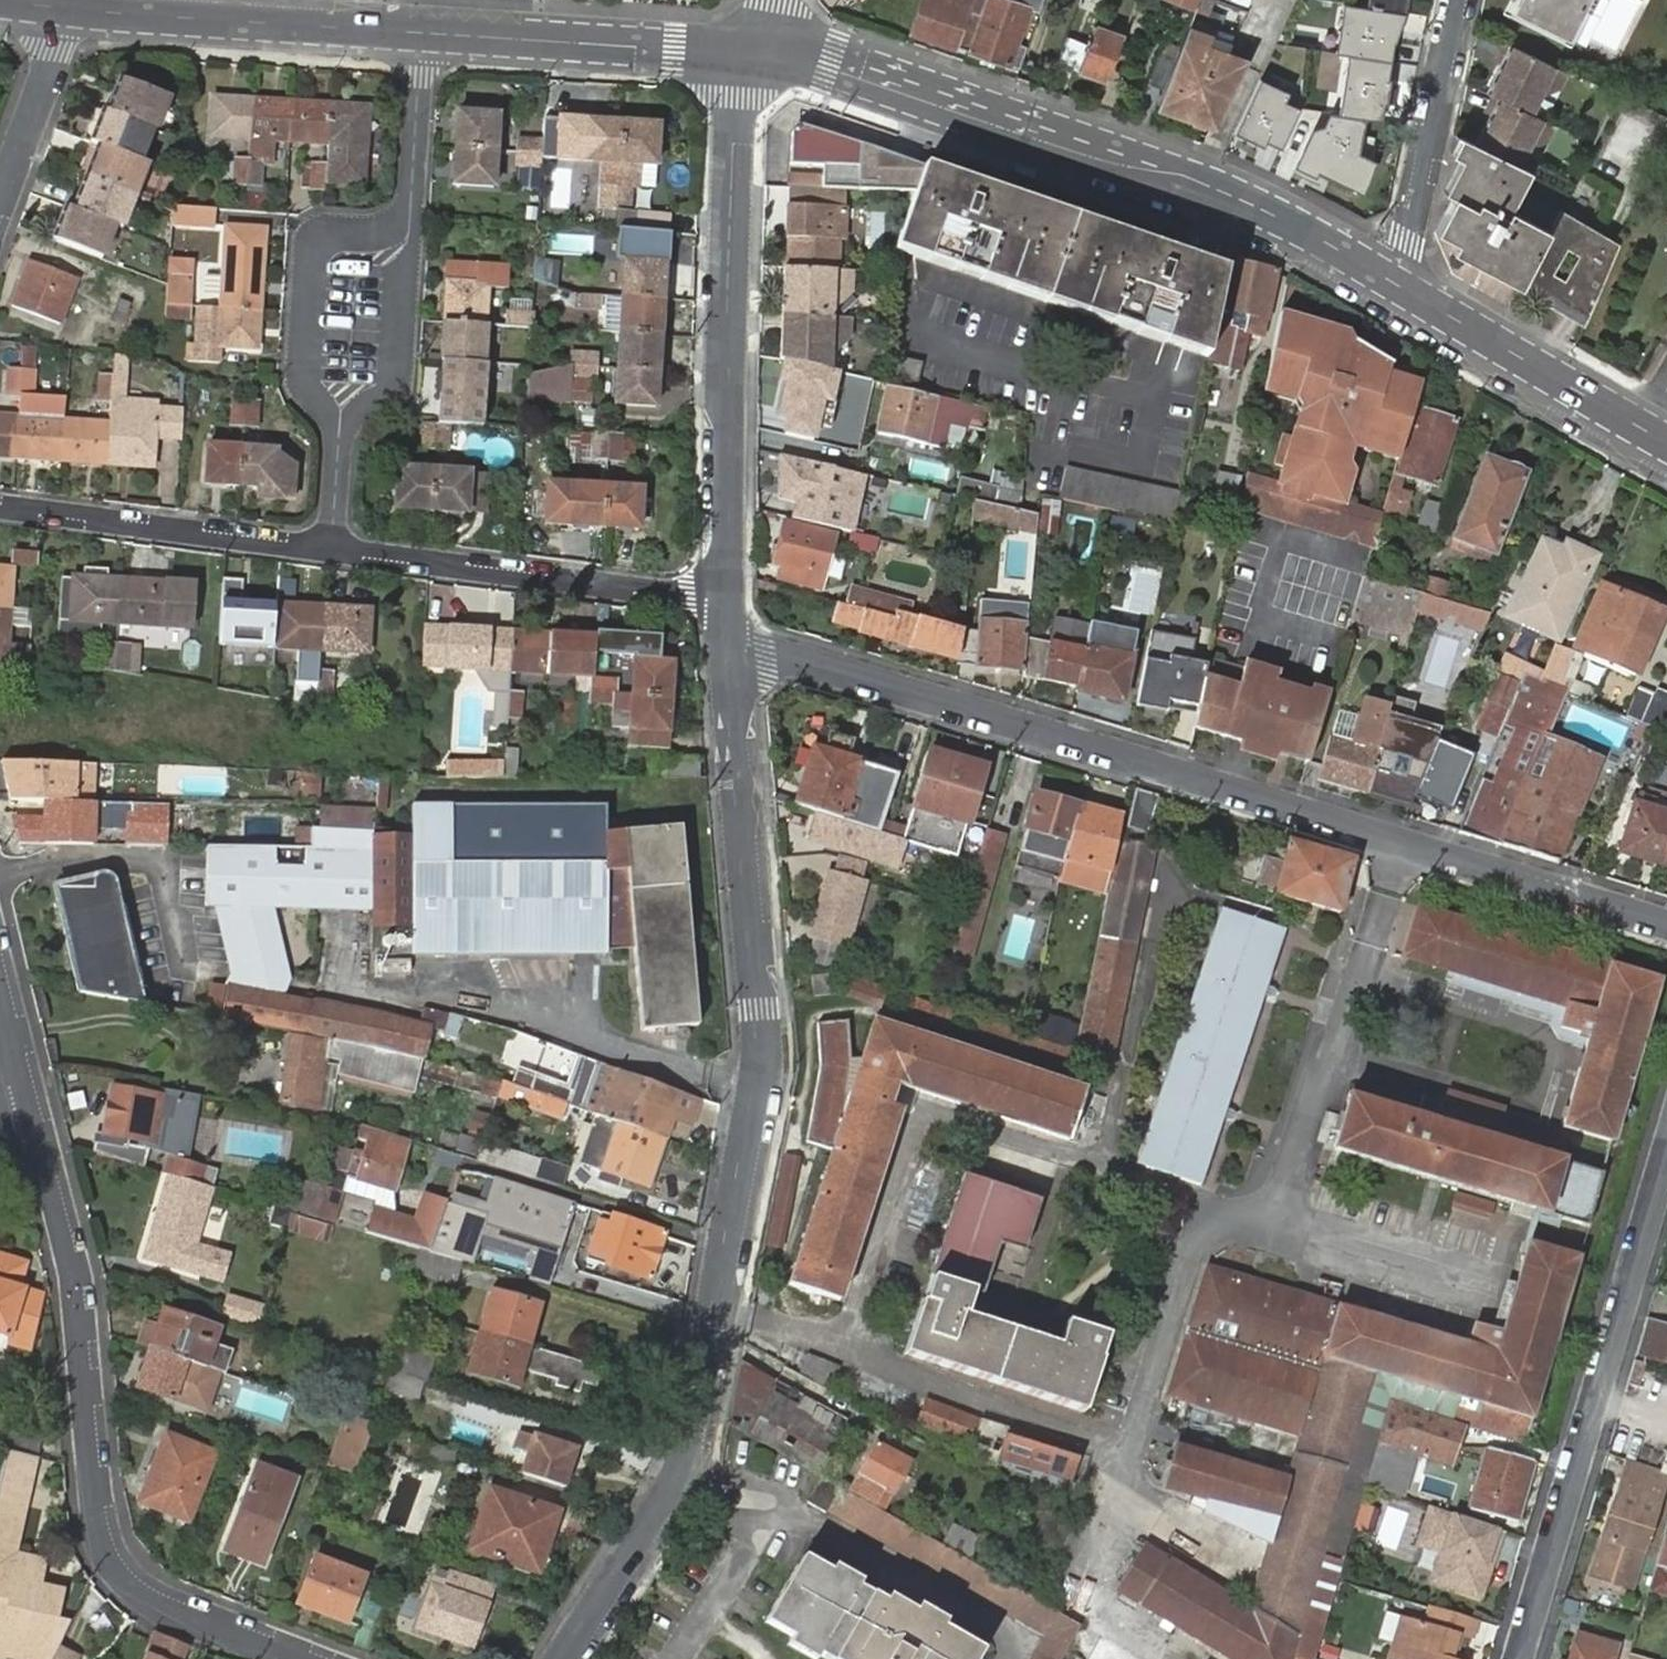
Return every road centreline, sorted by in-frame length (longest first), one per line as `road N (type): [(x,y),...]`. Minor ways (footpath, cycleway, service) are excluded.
road 1 (tertiary): [(729,650),(757,1092),(701,1413),(672,1484),(565,1658)]
road 2 (residential): [(729,650),(1135,755),(1666,919)]
road 3 (residential): [(306,1658),(192,1617),(125,1574),(103,1519),(70,1243),(20,1065)]
road 4 (tertiary): [(1391,279),(1150,167),(830,58),(757,52)]
road 5 (tertiary): [(757,52),(739,99),(726,332),(726,600)]
road 6 (residential): [(1522,1658),(1666,1168)]
road 7 (residential): [(330,549),(726,600)]
road 8 (tertiary): [(422,36),(63,7)]
road 9 (tertiary): [(757,52),(422,36)]
road 10 (residential): [(0,504),(330,549)]
road 11 (tertiary): [(1666,439),(1391,279)]
road 12 (residential): [(409,225),(342,220),(322,226),(310,244),(302,376),(339,431)]
road 13 (residential): [(1391,279),(1408,240),(1457,0)]
road 14 (residential): [(339,431),(398,379),(409,225)]
road 15 (residential): [(0,196),(63,7)]
road 16 (residential): [(409,225),(422,36)]

